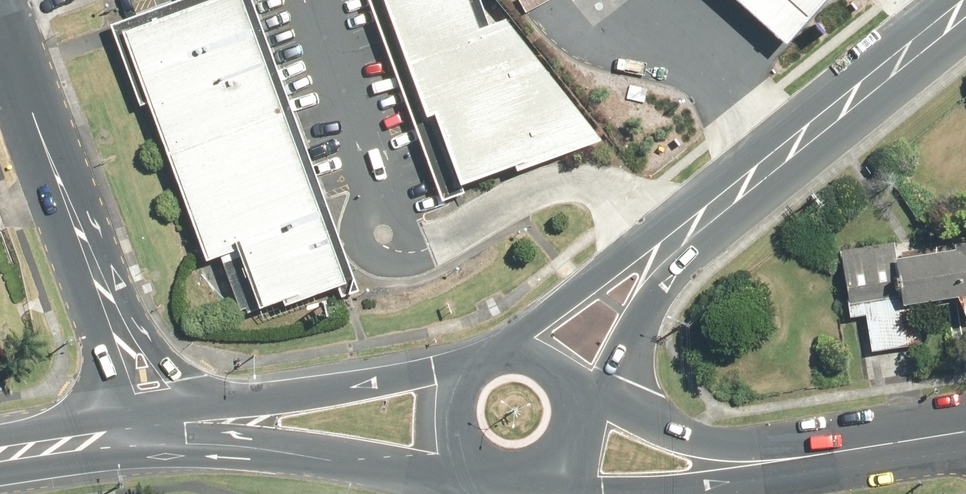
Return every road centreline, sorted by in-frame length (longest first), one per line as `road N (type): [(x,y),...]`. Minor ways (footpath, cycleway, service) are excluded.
road 1 (secondary): [(1,58),(53,137),(158,350),(185,381),(235,413)]
road 2 (secondary): [(116,437),(101,349),(1,58)]
road 3 (secondary): [(477,475),(254,434),(116,437)]
road 4 (secondary): [(494,344),(753,173)]
road 5 (secondary): [(753,173),(584,391)]
road 6 (secondary): [(753,173),(965,4)]
road 7 (tertiary): [(811,456),(748,476),(655,488),(603,486),(568,462)]
road 8 (secondary): [(235,413),(387,389),(469,357)]
road 9 (tertiary): [(588,406),(721,443),(811,456)]
road 10 (tertiary): [(811,456),(965,431)]
road 11 (secondary): [(477,475),(447,440),(442,418),(444,395),(469,357)]
road 12 (secondary): [(116,437),(235,413)]

